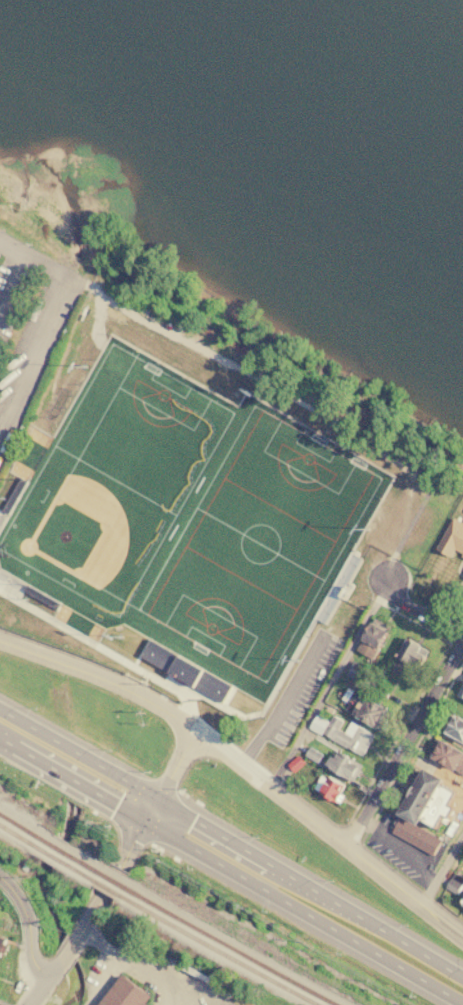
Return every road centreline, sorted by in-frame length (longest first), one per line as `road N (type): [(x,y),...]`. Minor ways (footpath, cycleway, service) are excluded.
road 1 (residential): [(462,931),(195,731),(104,676),(0,637)]
road 2 (primary): [(0,741),(462,1004)]
road 3 (primary): [(462,972),(0,712)]
road 4 (residential): [(195,731),(81,931),(24,1004)]
road 5 (residential): [(462,644),(347,842)]

